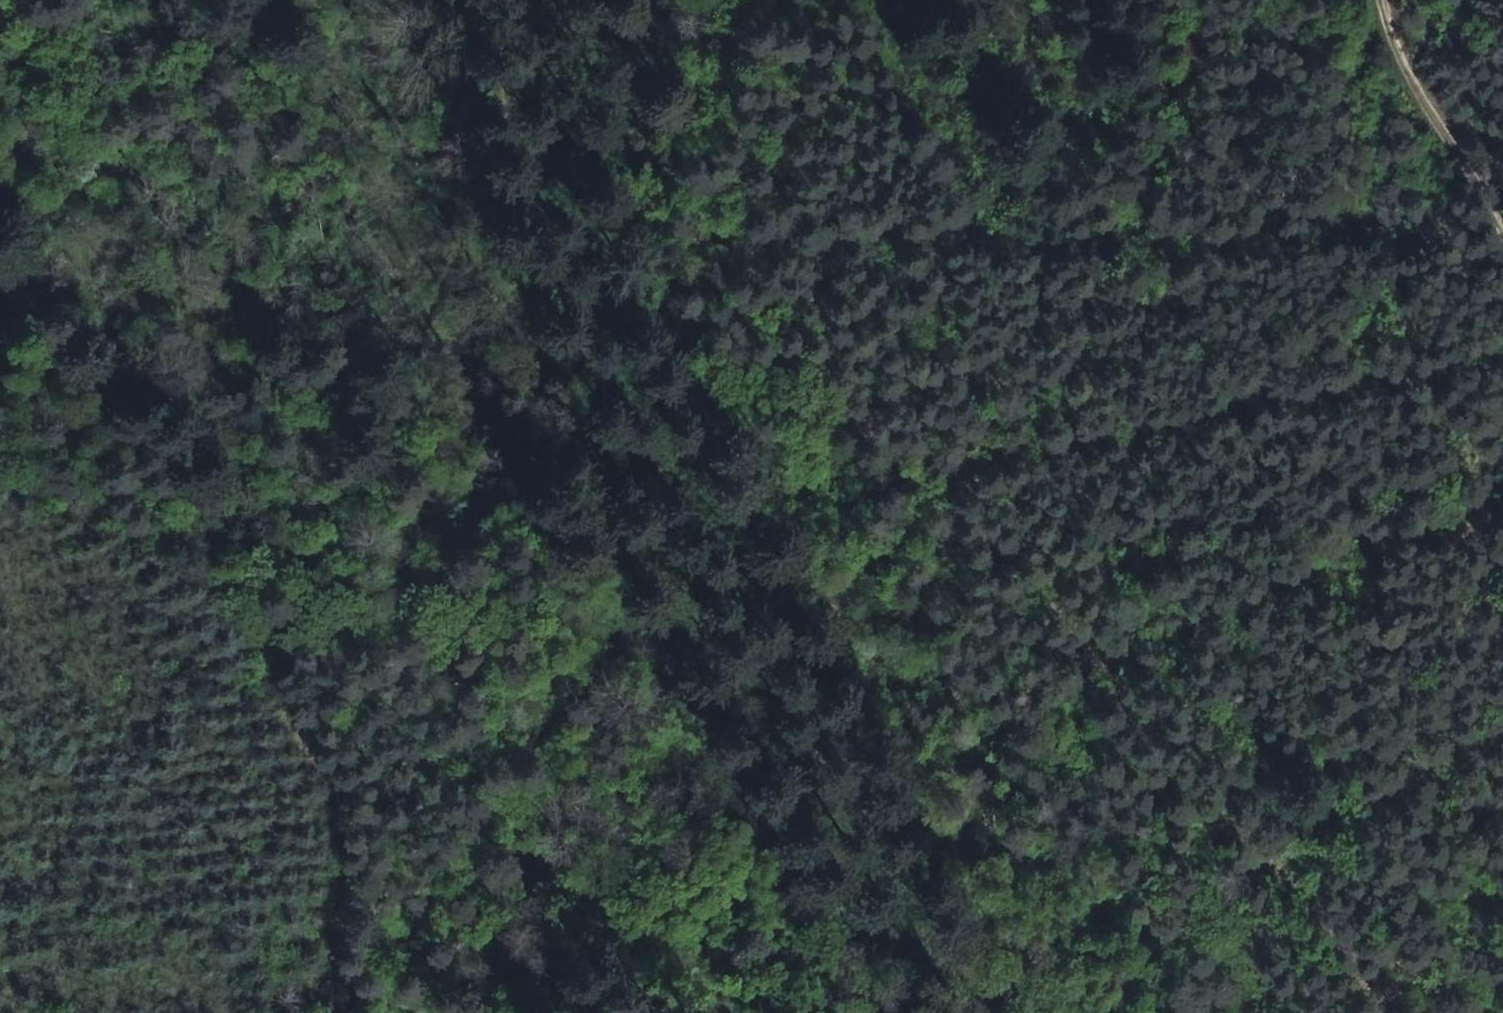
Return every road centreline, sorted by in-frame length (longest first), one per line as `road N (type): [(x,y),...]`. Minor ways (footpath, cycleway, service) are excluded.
road 1 (track): [(1387,0),(1455,166),(1502,238)]

